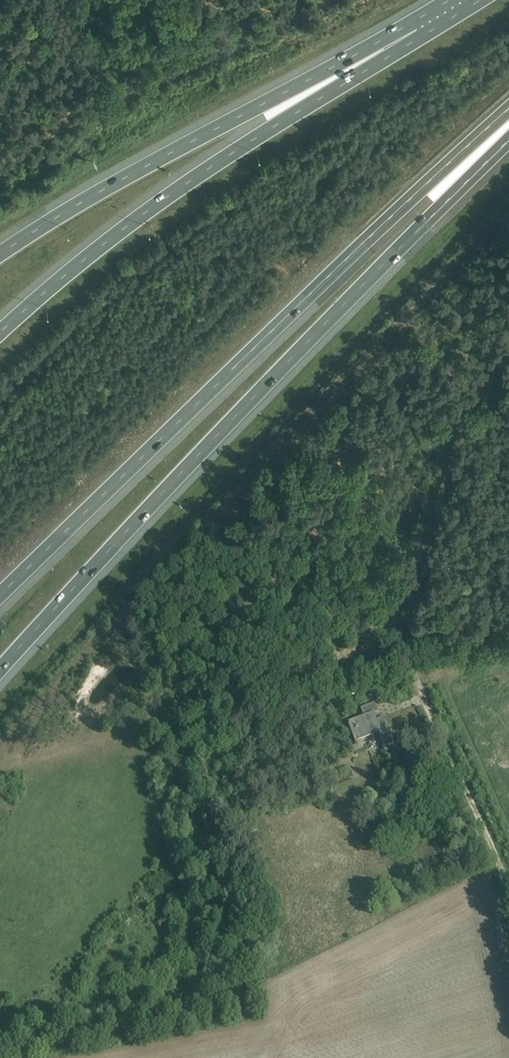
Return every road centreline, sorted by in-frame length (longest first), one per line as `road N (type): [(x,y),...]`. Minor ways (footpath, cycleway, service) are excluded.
road 1 (motorway): [(0,669),(210,441),(508,141)]
road 2 (motorway): [(0,598),(508,110)]
road 3 (motorway): [(420,37),(100,244),(0,329)]
road 4 (motorway): [(420,37),(104,190),(0,257)]
road 5 (track): [(508,896),(408,658)]

